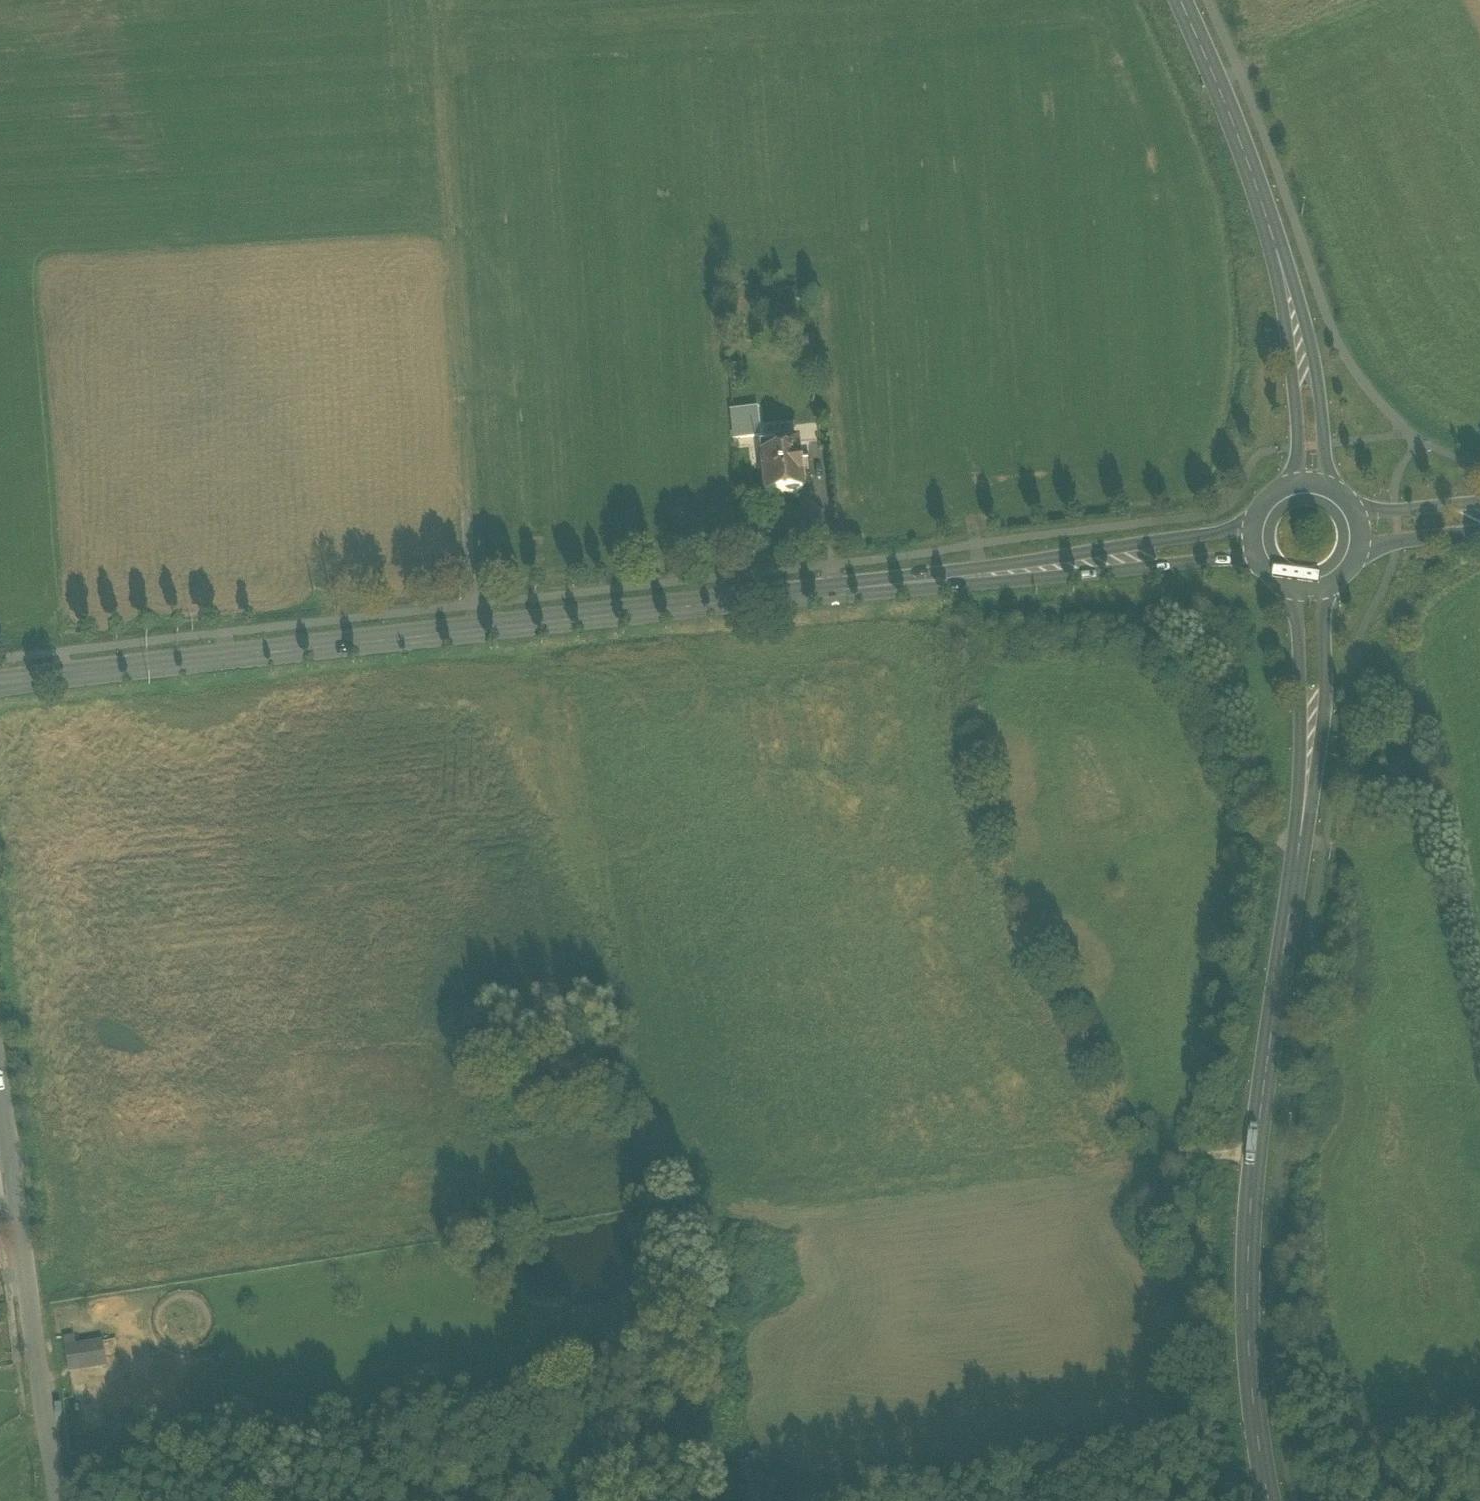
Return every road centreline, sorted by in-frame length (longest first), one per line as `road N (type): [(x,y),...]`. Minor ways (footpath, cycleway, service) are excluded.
road 1 (tertiary): [(741,601),(0,684)]
road 2 (tertiary): [(1268,1500),(1249,1363),(1247,1280),(1252,1188),(1302,821)]
road 3 (track): [(477,632),(433,0)]
road 4 (tertiary): [(741,601),(1252,558)]
road 5 (tertiary): [(1248,529),(741,601)]
road 6 (residential): [(53,1500),(0,1133)]
road 7 (tertiary): [(1326,484),(1317,370),(1265,208)]
road 8 (tertiary): [(1265,208),(1292,377),(1294,481)]
road 9 (tertiary): [(1302,821),(1325,725),(1322,592)]
road 10 (tertiary): [(1296,594),(1302,821)]
road 11 (tertiary): [(1265,208),(1178,0)]
road 12 (tertiary): [(1479,505),(1358,515)]
road 13 (tertiary): [(1361,552),(1479,533)]

